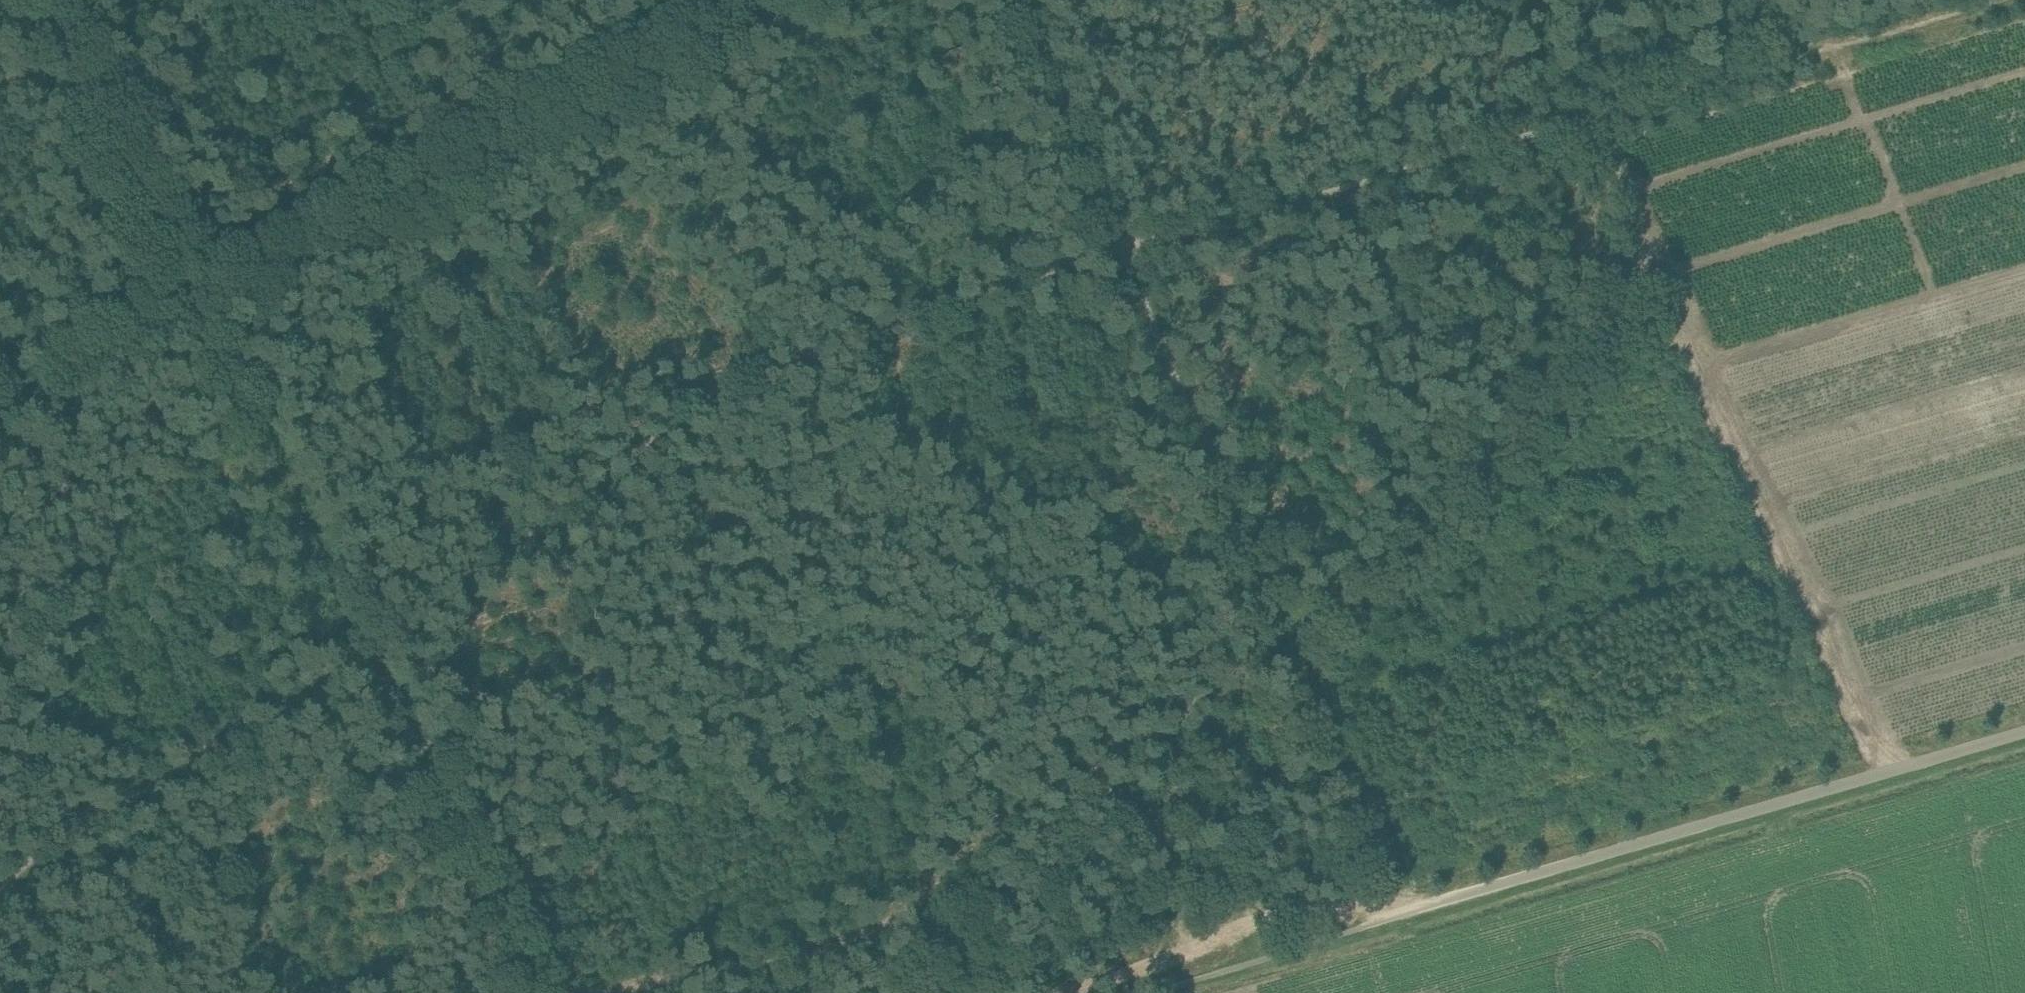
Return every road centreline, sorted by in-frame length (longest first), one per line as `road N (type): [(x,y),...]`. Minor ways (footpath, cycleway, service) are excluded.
road 1 (track): [(1576,119),(1880,774)]
road 2 (unclassified): [(1373,922),(2024,731)]

